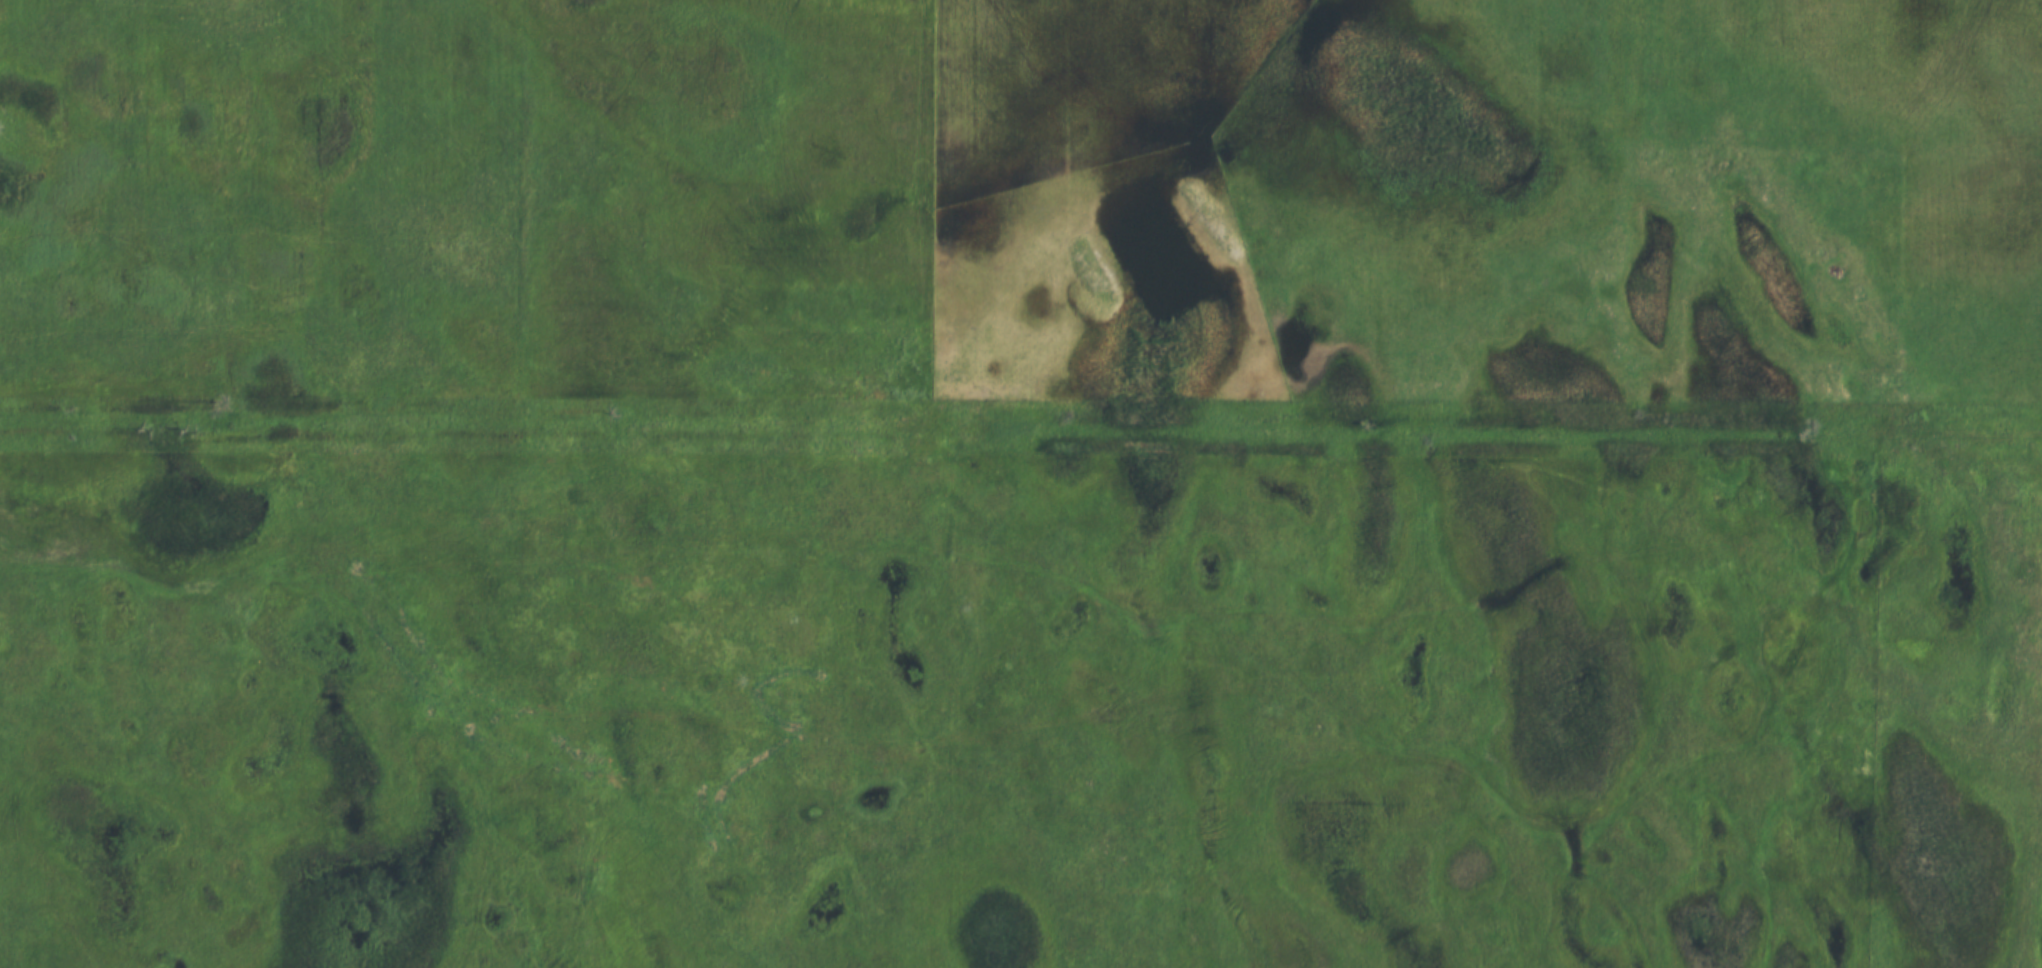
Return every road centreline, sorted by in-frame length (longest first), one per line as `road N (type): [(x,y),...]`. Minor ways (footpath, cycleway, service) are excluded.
road 1 (track): [(1004,429),(2041,438)]

